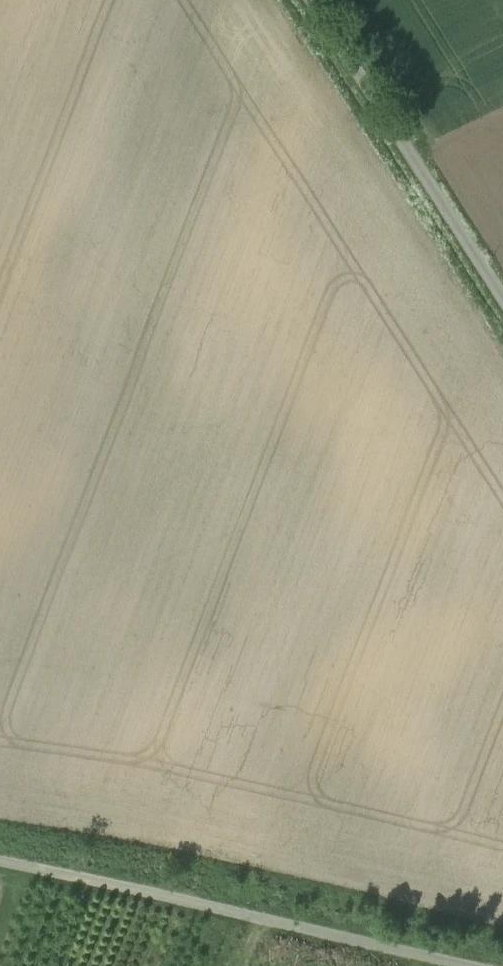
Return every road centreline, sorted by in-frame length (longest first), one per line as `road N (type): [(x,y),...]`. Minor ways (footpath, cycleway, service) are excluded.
road 1 (unclassified): [(312,0),(502,300)]

